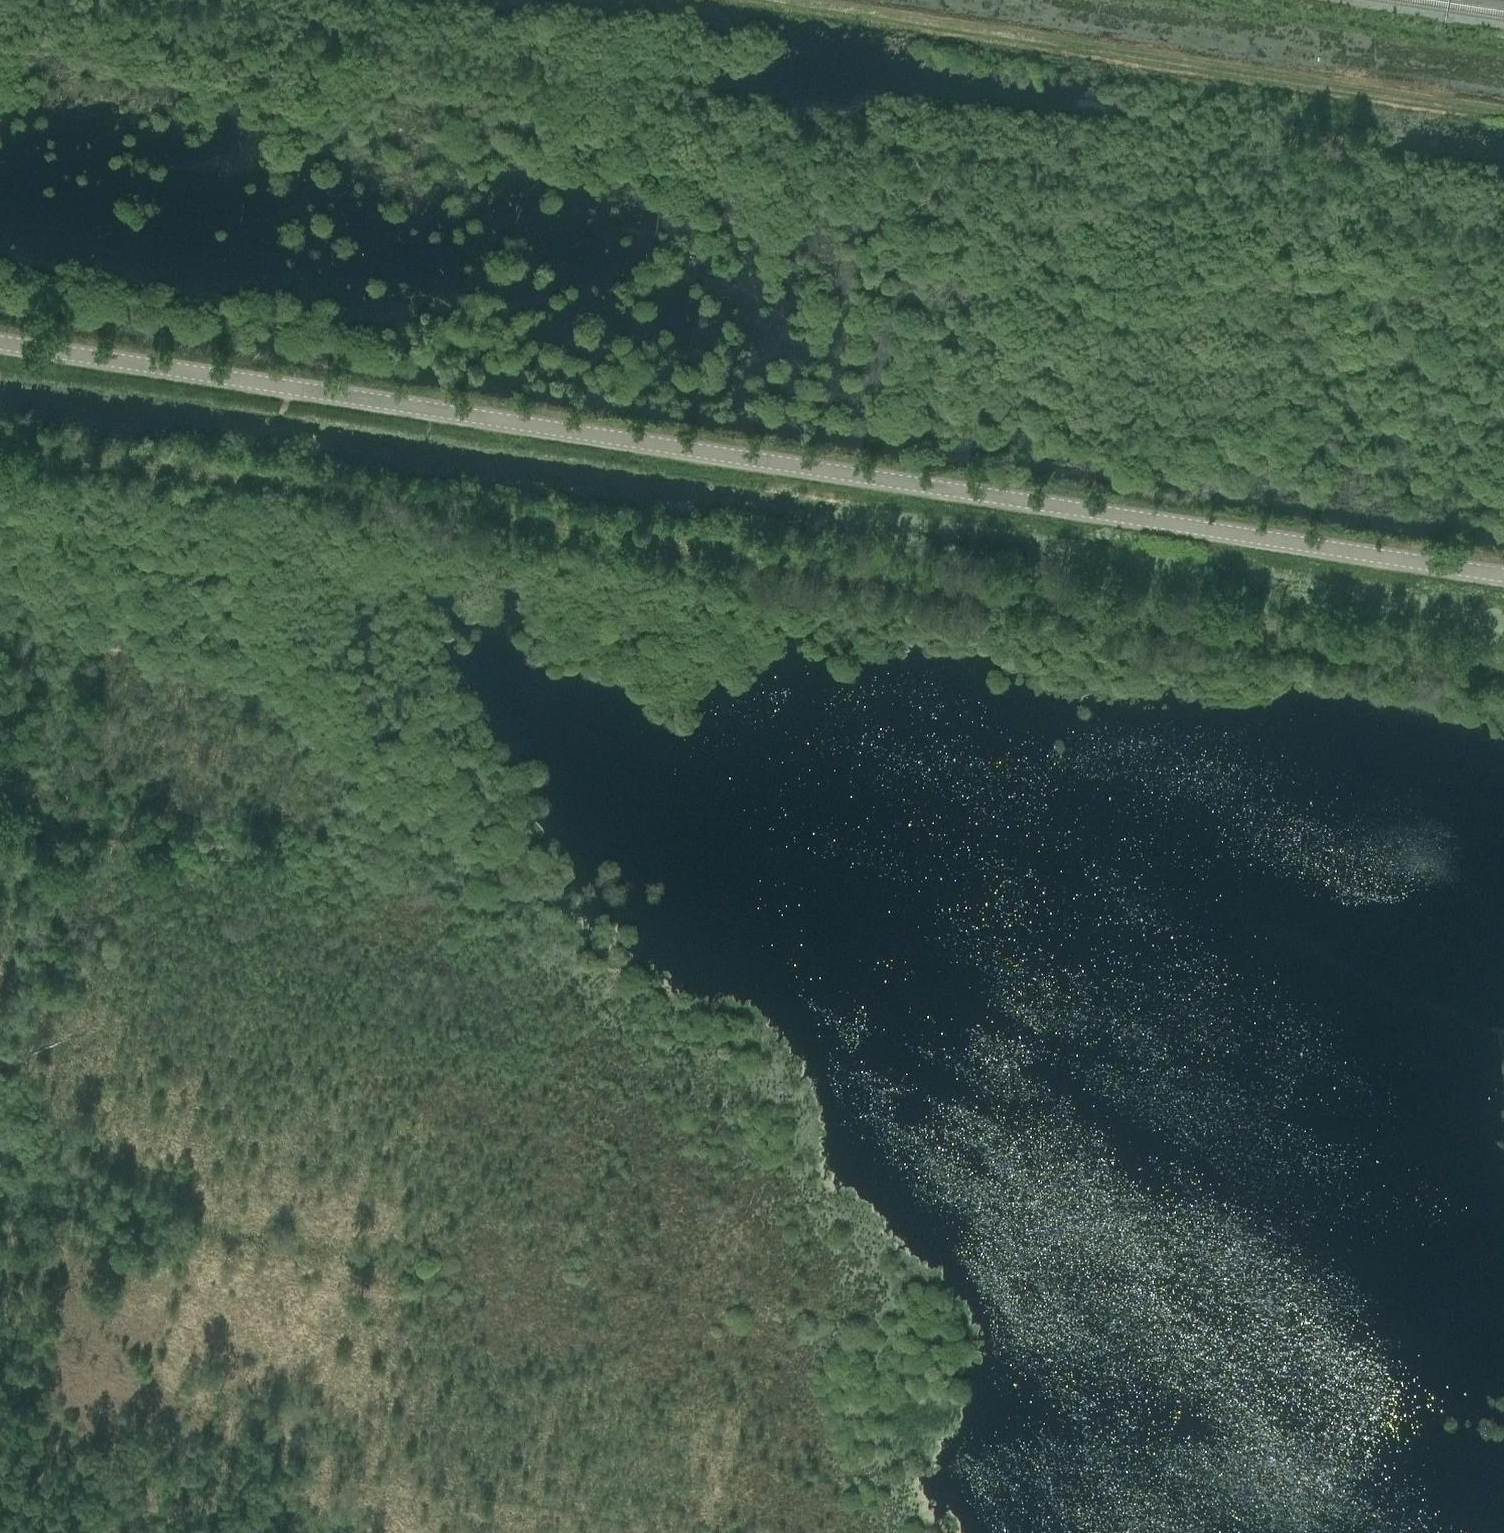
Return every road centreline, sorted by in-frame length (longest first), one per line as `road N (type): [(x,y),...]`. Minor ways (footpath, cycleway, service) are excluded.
road 1 (tertiary): [(1503,575),(0,343)]
road 2 (track): [(796,0),(1503,112)]

